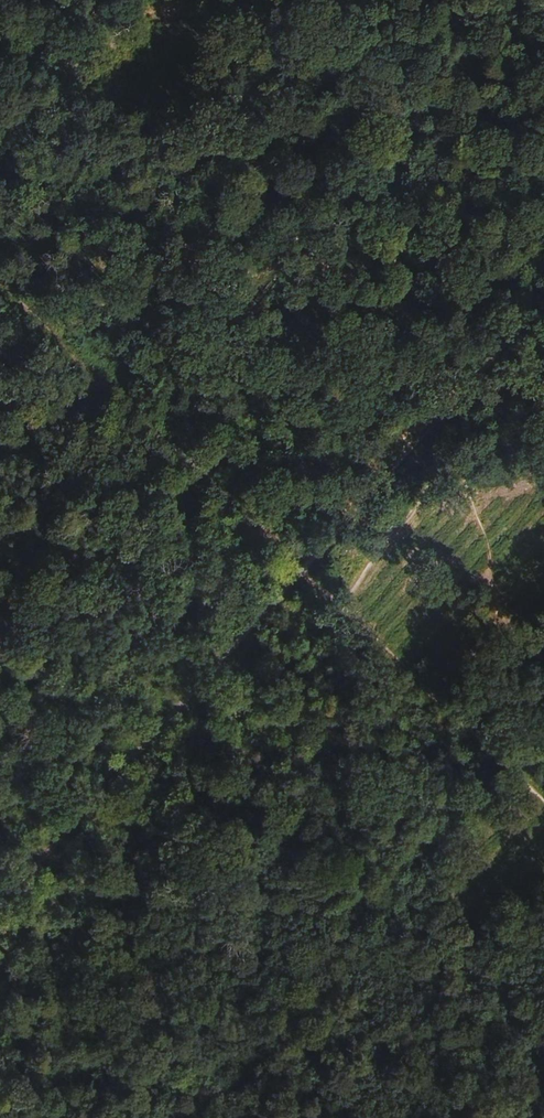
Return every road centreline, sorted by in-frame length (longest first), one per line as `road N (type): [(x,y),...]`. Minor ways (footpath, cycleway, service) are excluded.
road 1 (track): [(310,0),(543,750)]
road 2 (track): [(543,816),(280,586),(0,310)]

